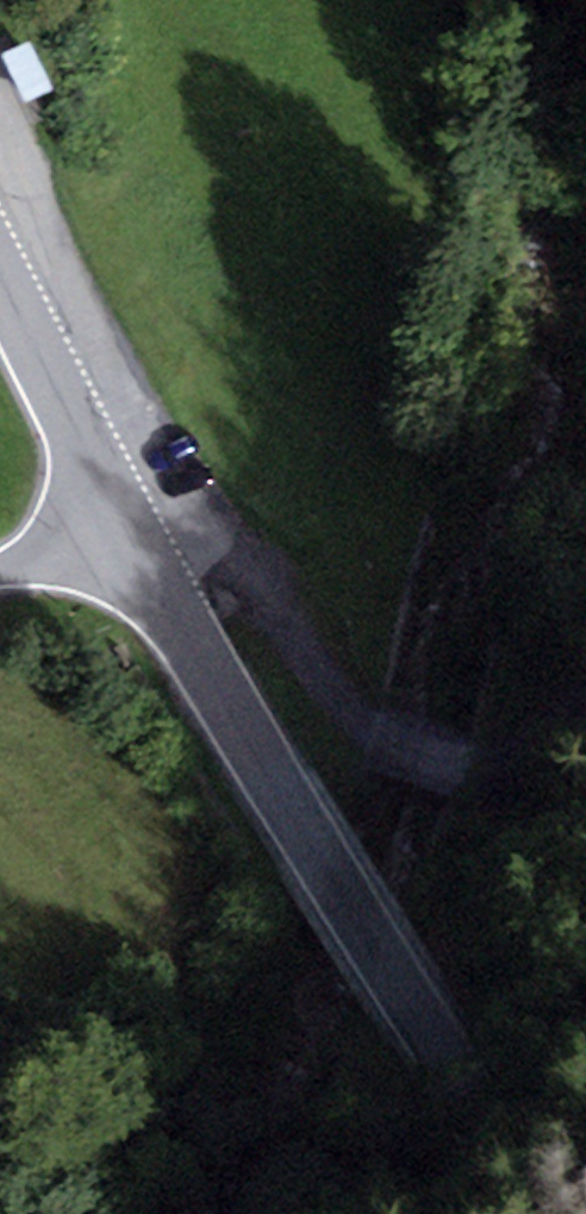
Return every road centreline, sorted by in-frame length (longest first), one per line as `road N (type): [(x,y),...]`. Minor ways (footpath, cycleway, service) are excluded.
road 1 (tertiary): [(123,526),(430,1022),(575,1213)]
road 2 (track): [(123,526),(277,604),(370,723),(499,760),(585,702)]
road 3 (tertiary): [(0,275),(123,526)]
road 4 (unclassified): [(0,570),(123,526)]

